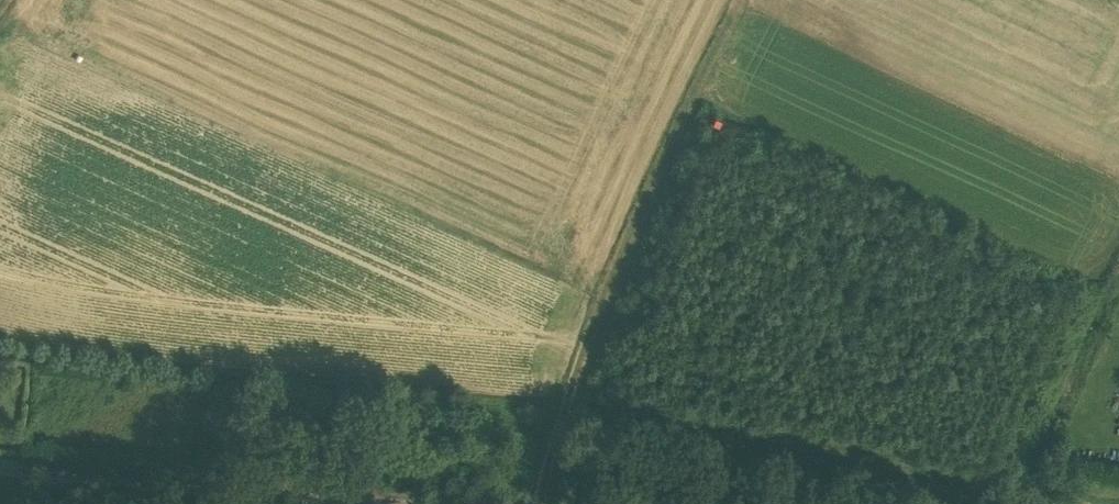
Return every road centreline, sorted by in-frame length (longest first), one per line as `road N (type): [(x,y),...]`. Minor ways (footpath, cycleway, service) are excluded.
road 1 (track): [(535,503),(600,303),(739,0)]
road 2 (tertiary): [(339,503),(0,471)]

